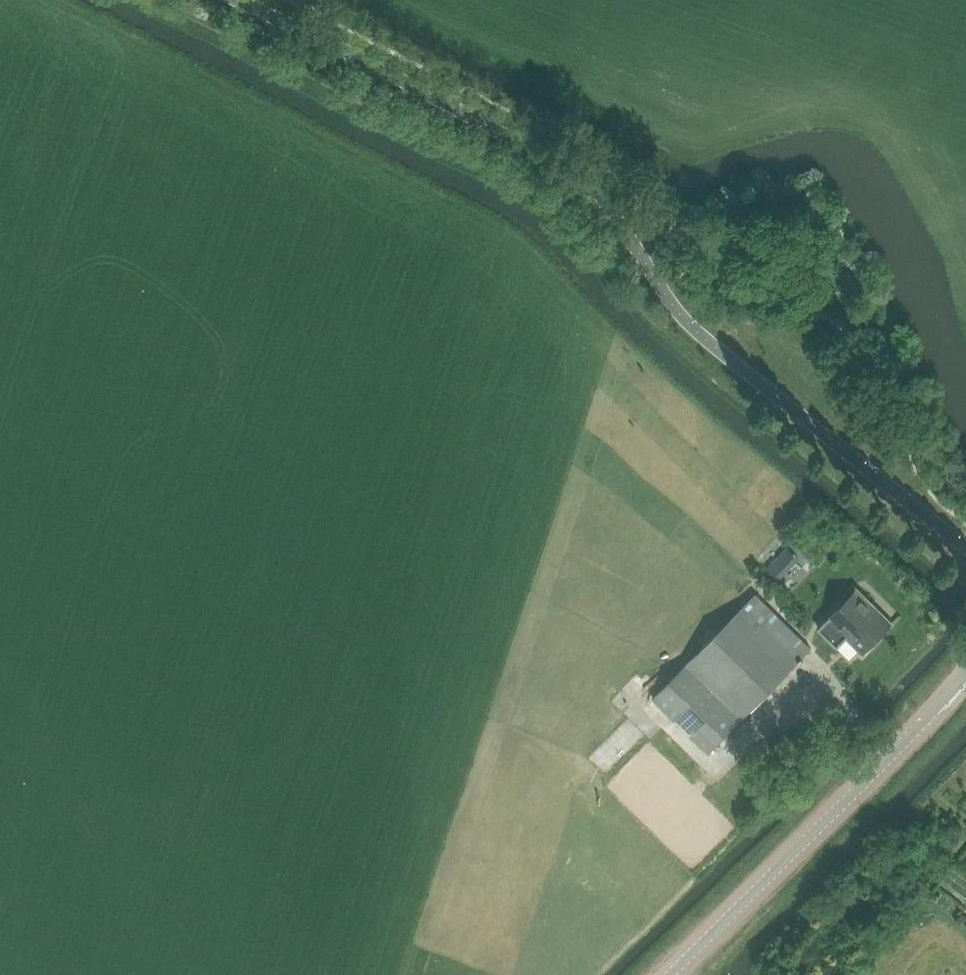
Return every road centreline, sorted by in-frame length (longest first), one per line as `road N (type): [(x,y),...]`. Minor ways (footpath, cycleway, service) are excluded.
road 1 (unclassified): [(672,974),(965,674)]

